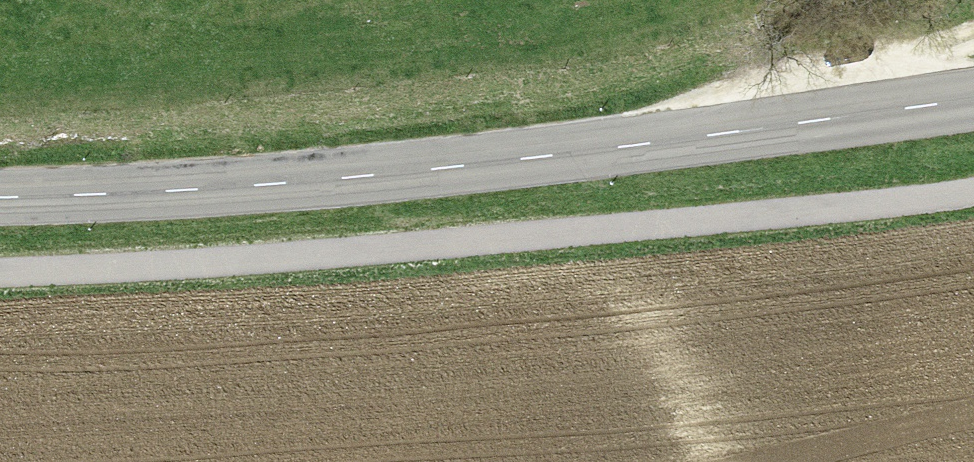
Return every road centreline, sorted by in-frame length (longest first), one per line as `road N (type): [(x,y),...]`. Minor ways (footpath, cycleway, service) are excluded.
road 1 (secondary): [(0,198),(387,185),(973,112)]
road 2 (track): [(973,187),(513,236),(0,252)]
road 3 (track): [(387,185),(594,275),(697,362),(735,461)]
road 4 (track): [(622,157),(753,70),(973,25)]

